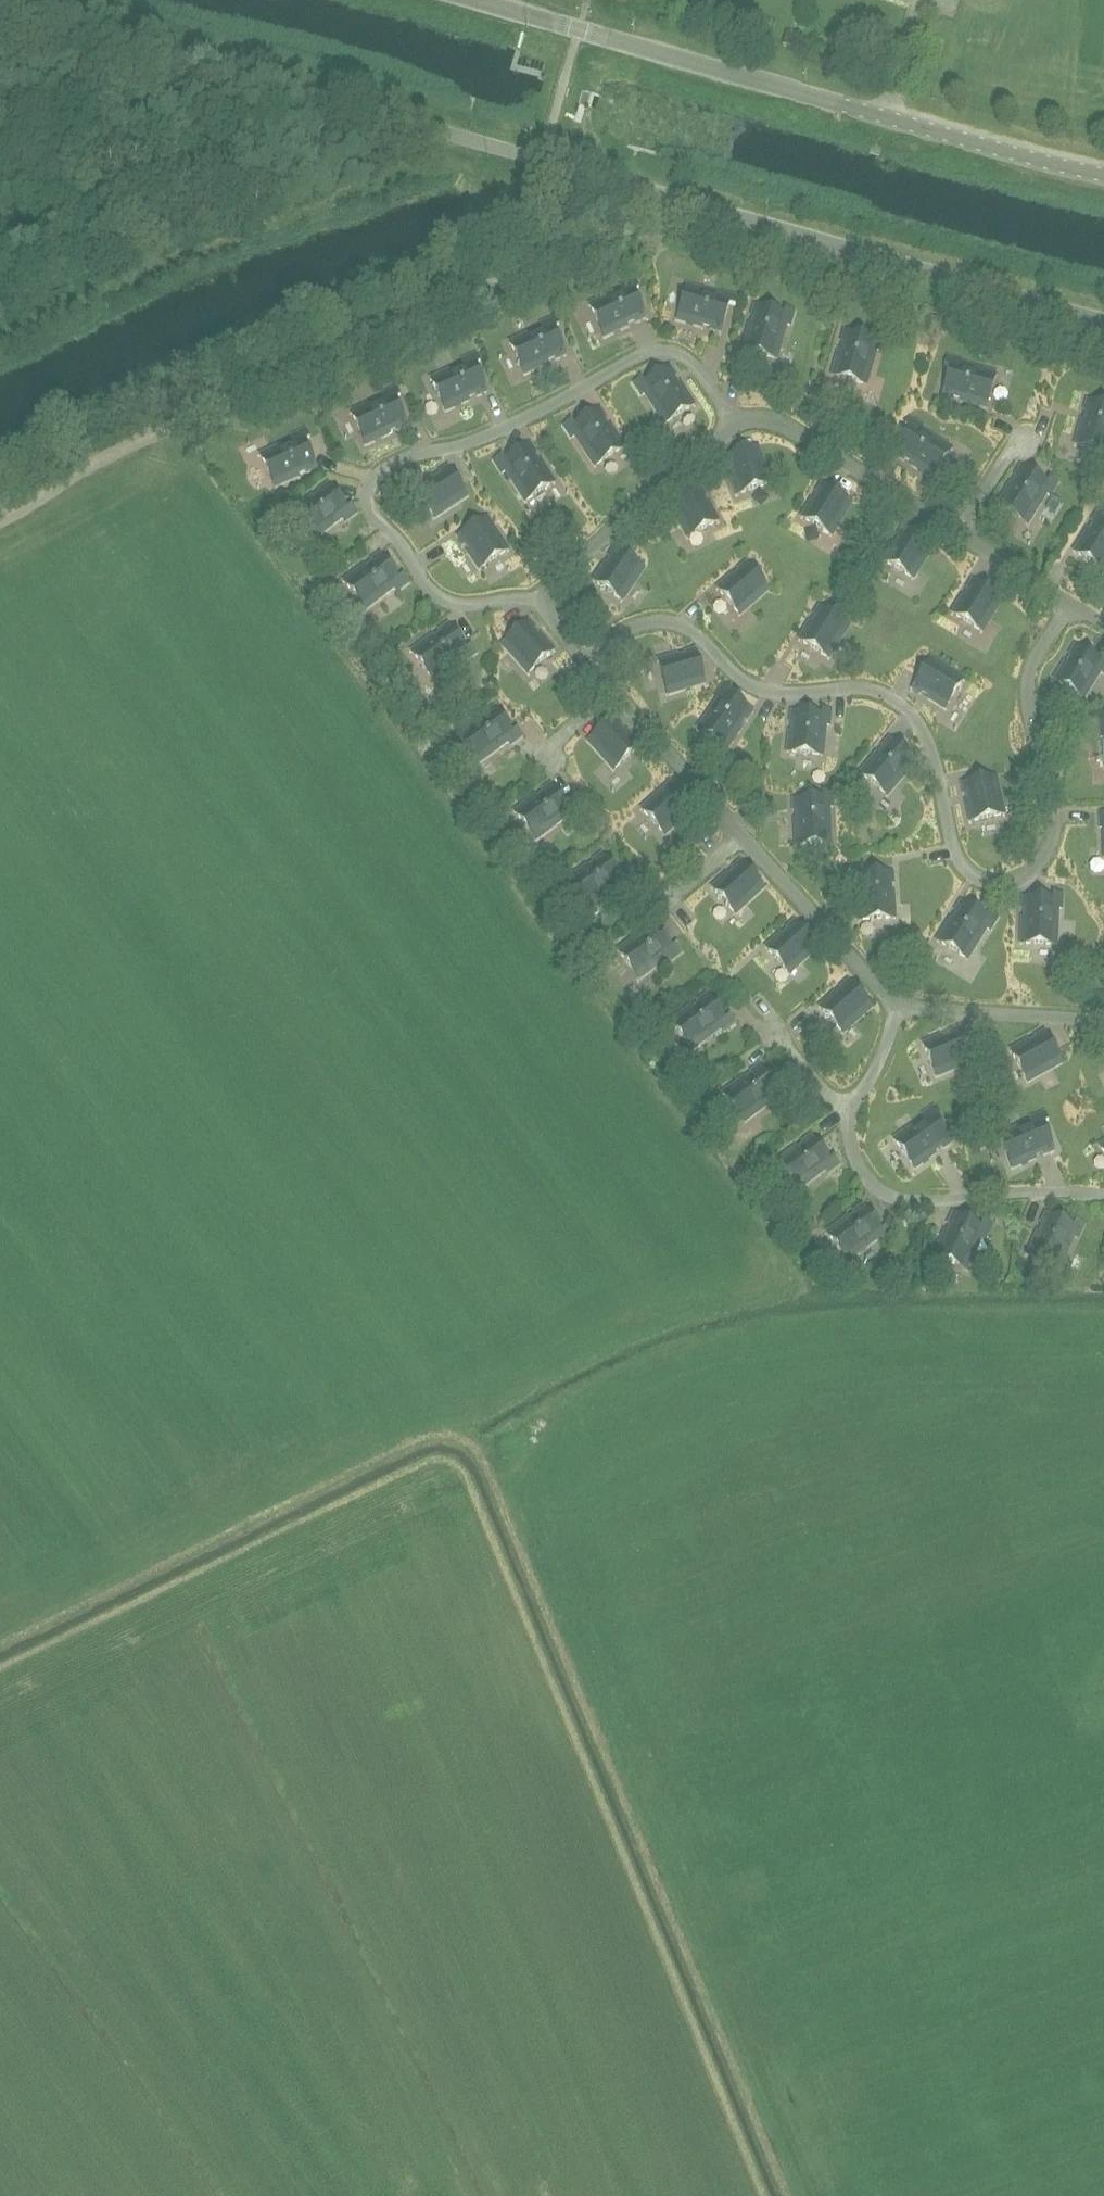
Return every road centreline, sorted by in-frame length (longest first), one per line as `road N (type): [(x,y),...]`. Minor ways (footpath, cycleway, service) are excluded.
road 1 (unclassified): [(1103,322),(0,5)]
road 2 (track): [(0,520),(85,466),(608,226),(652,191)]
road 3 (tertiary): [(475,0),(1103,172)]

